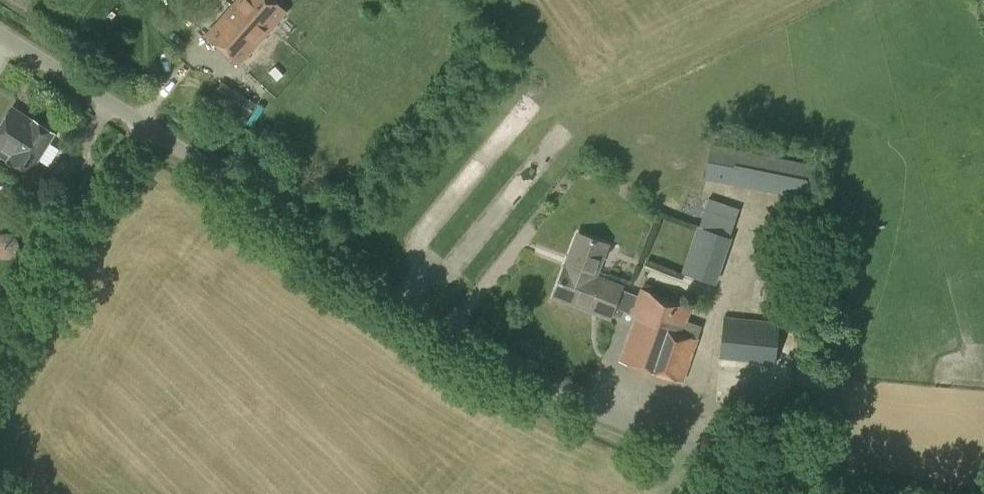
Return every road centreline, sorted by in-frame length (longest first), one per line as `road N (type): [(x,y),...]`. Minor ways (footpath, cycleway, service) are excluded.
road 1 (unclassified): [(893,493),(651,445),(443,332),(144,128)]
road 2 (unclassified): [(0,361),(36,285),(144,128)]
road 3 (unclassified): [(144,128),(0,39)]

